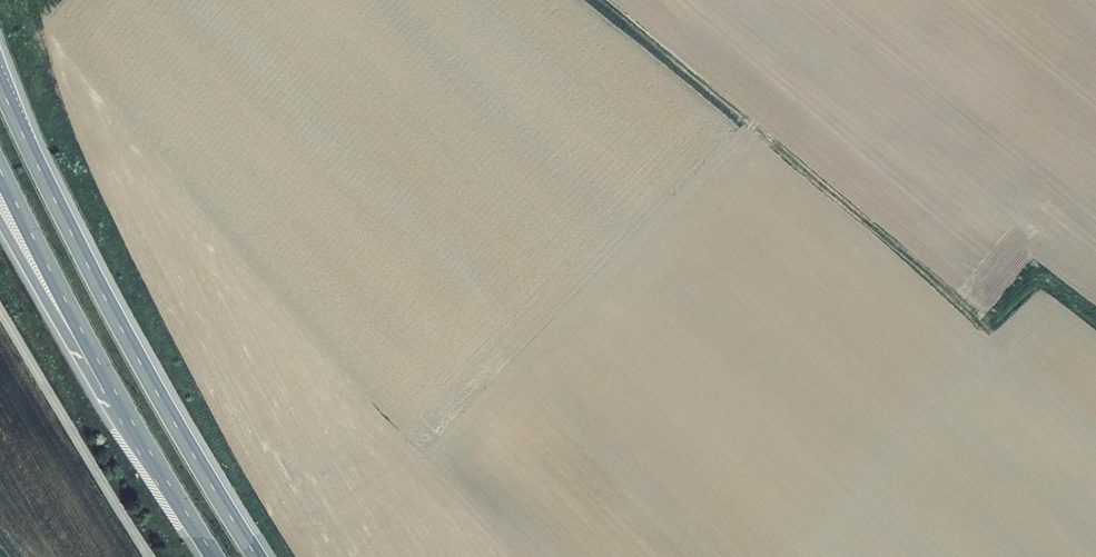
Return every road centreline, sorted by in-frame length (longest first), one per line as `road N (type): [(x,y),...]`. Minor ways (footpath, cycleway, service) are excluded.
road 1 (trunk): [(256,556),(130,344),(0,85)]
road 2 (trunk): [(90,343),(217,556)]
road 3 (trunk): [(0,168),(90,343)]
road 4 (trunk): [(0,220),(55,316),(90,343)]

